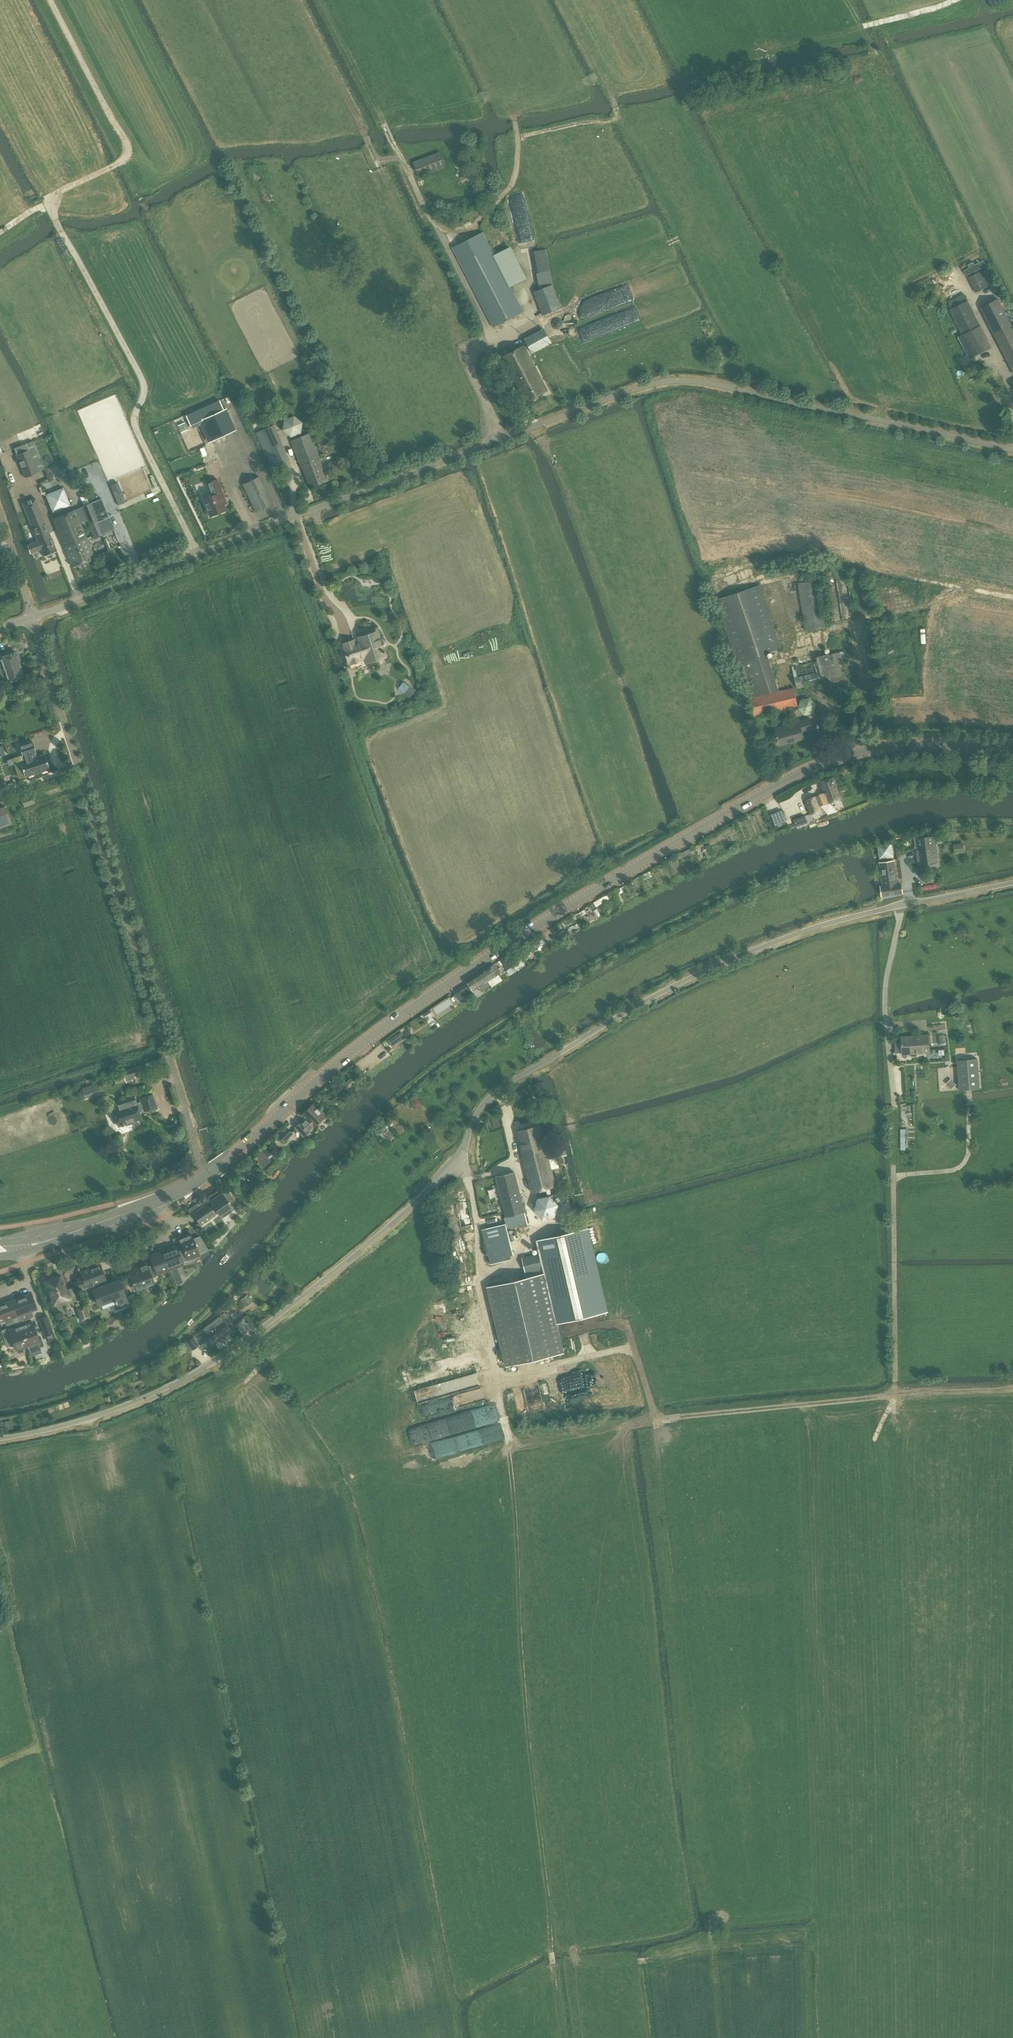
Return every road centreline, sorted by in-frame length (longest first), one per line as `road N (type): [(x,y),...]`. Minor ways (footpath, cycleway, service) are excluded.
road 1 (unclassified): [(1012,883),(839,920),(668,988),(484,1105),(458,1163),(207,1367),(96,1417),(0,1438)]
road 2 (unclassified): [(39,616),(663,382),(716,385),(1012,451)]
road 3 (secondary): [(1012,750),(904,746),(782,783),(503,946),(335,1063),(206,1178)]
road 4 (track): [(481,1276),(515,1508),(530,1777),(565,2037)]
road 5 (track): [(893,1176),(895,1396),(657,1419),(584,1167)]
road 6 (unclassified): [(32,618),(206,1178)]
road 7 (track): [(197,553),(140,439),(135,420),(143,379),(55,221),(58,193),(127,159)]
road 8 (secondary): [(206,1178),(18,1248)]
road 9 (track): [(838,627),(917,610),(966,588),(1012,598)]
road 10 (track): [(635,1346),(498,1380)]
road 11 (track): [(893,1176),(965,1163),(969,1103)]

